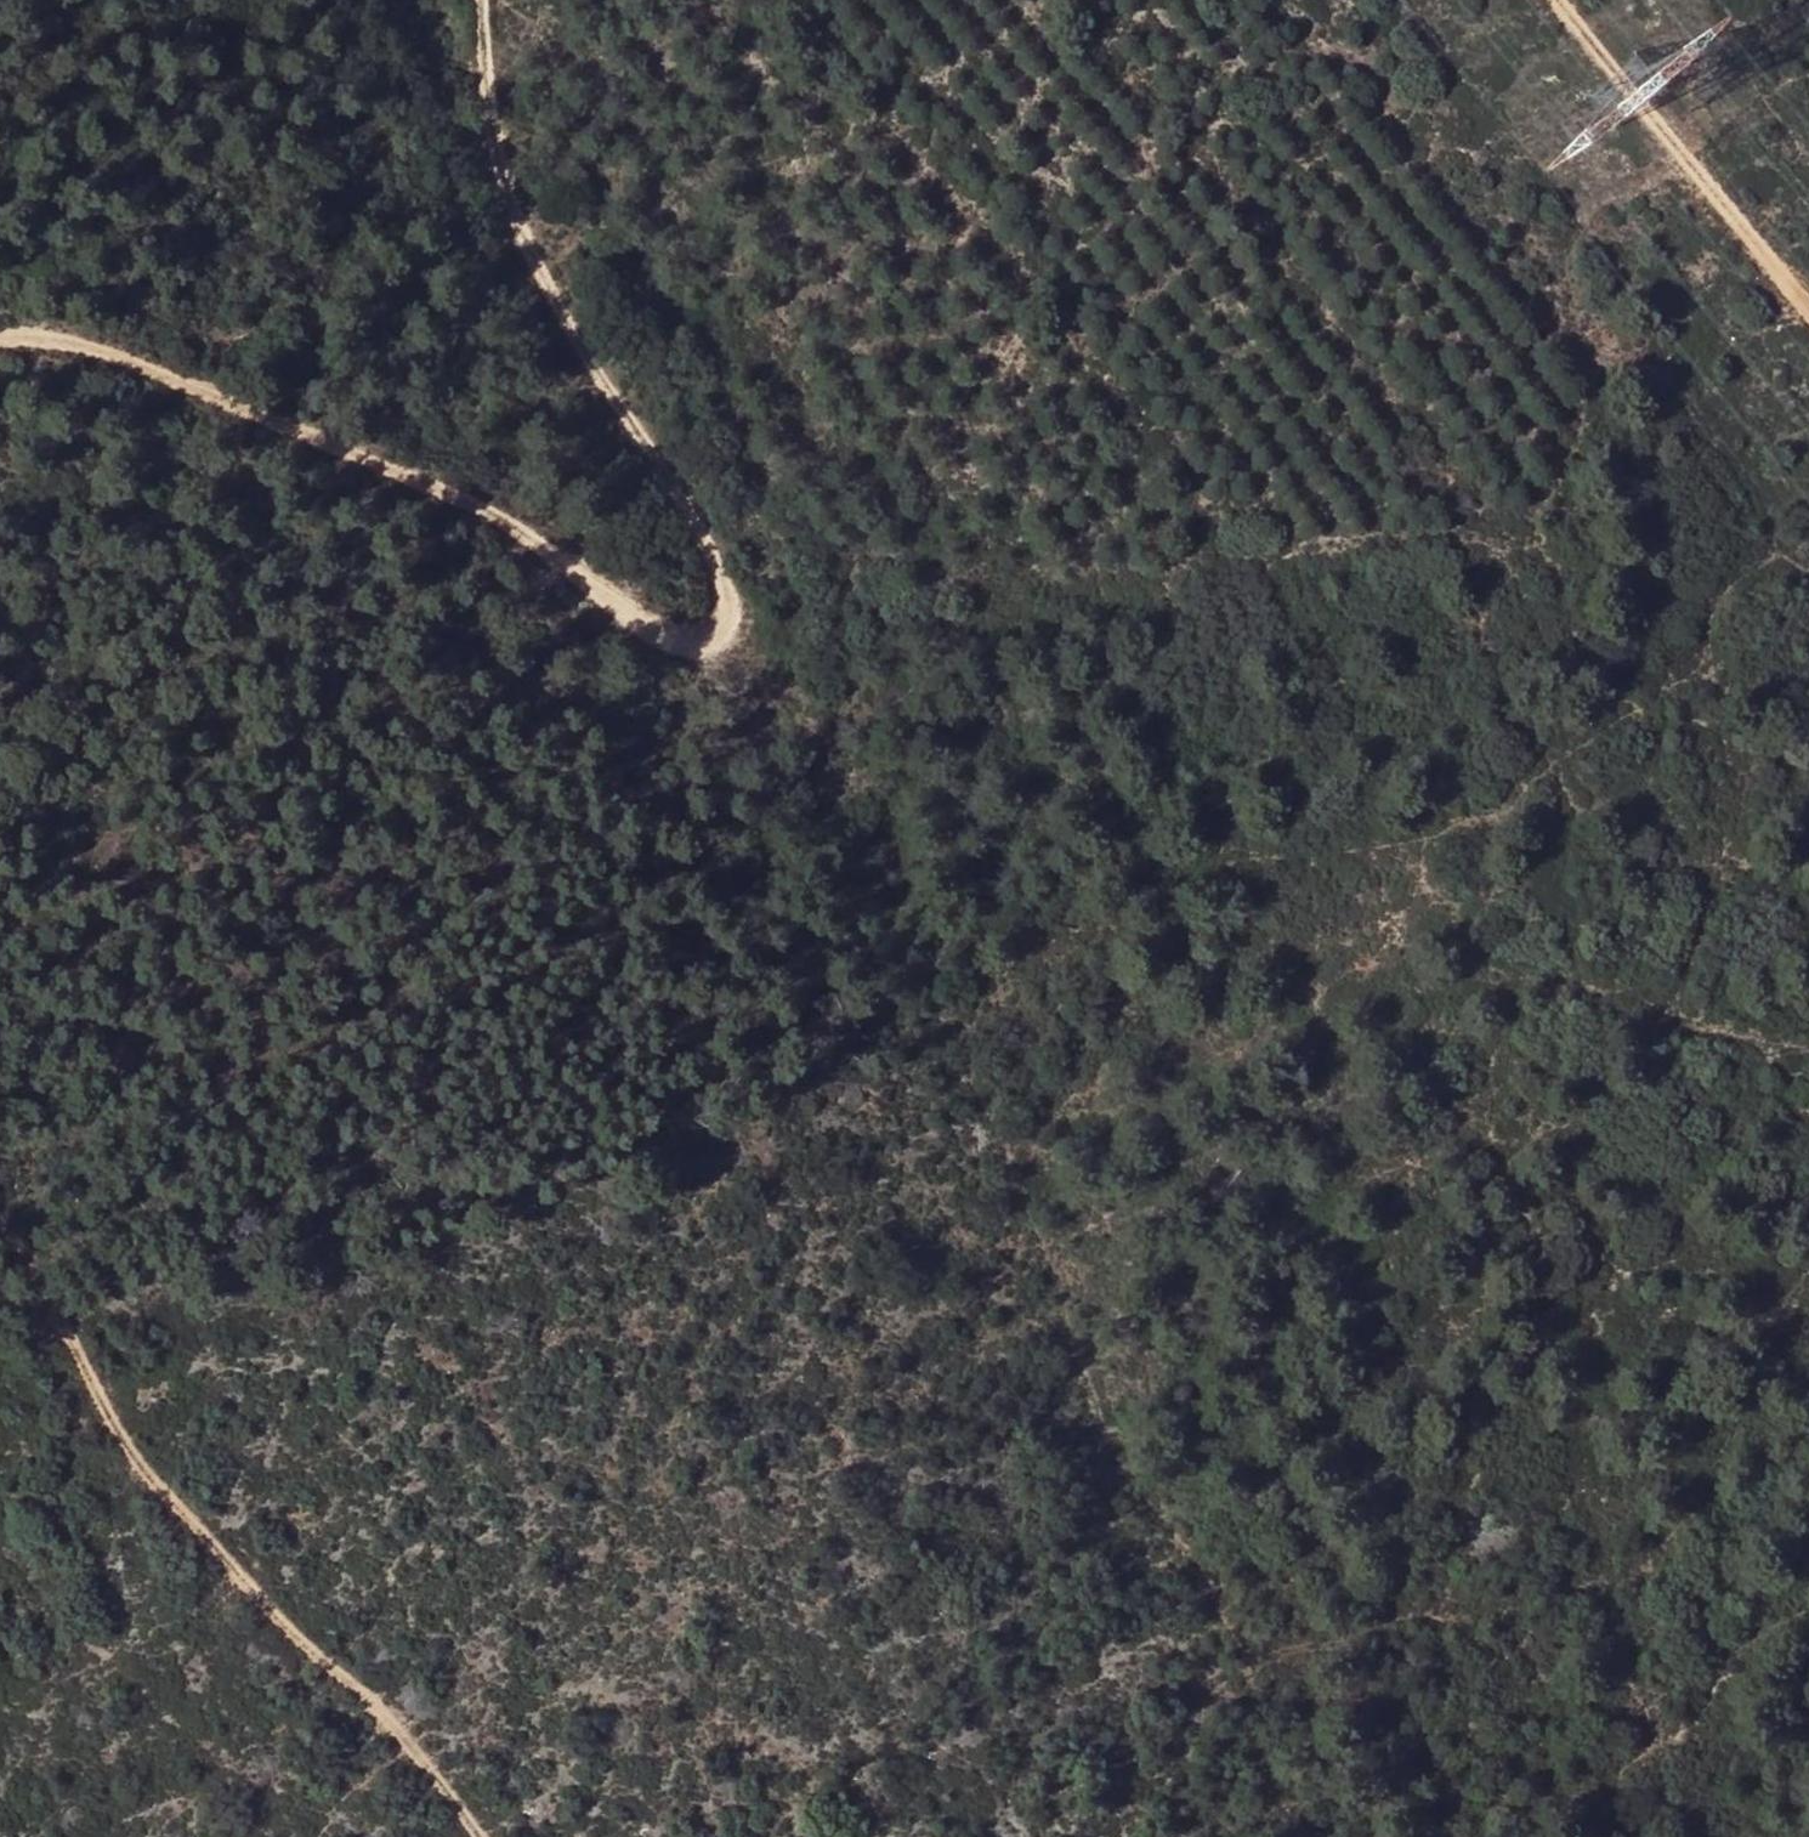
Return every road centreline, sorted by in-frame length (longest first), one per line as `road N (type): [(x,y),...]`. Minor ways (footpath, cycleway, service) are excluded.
road 1 (track): [(0,334),(39,323),(489,507),(654,628),(715,646),(739,624),(677,488),(505,198),(484,0)]
road 2 (track): [(481,1836),(165,1523),(0,1220)]
road 3 (track): [(1557,0),(1808,305)]

